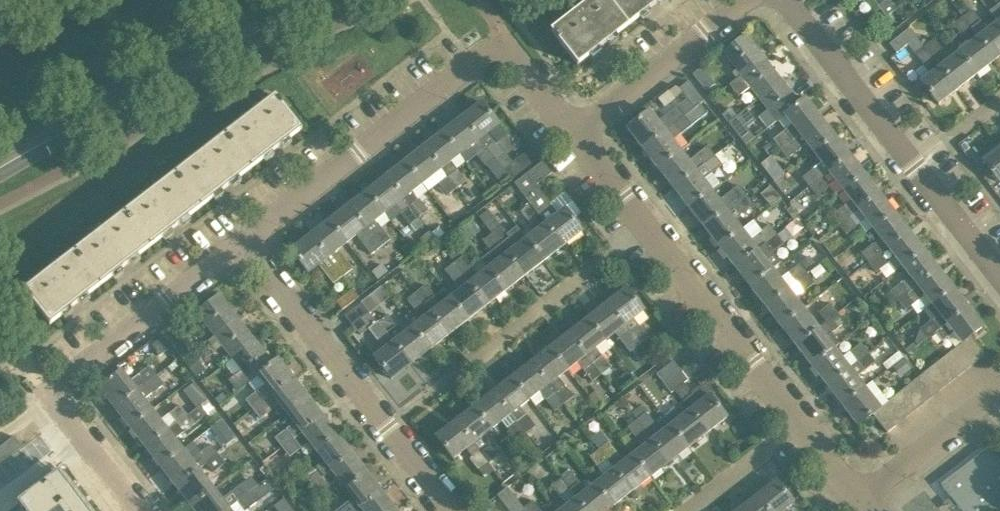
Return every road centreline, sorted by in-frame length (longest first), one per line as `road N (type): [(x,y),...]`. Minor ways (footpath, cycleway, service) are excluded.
road 1 (residential): [(858,501),(573,135)]
road 2 (residential): [(999,281),(778,0)]
road 3 (secondary): [(0,160),(308,0)]
road 4 (residential): [(446,510),(237,241)]
road 5 (residential): [(237,241),(507,43)]
road 6 (residential): [(46,392),(237,241)]
road 7 (residential): [(573,135),(747,0)]
road 8 (residential): [(858,501),(999,395)]
road 9 (residential): [(138,510),(46,392)]

